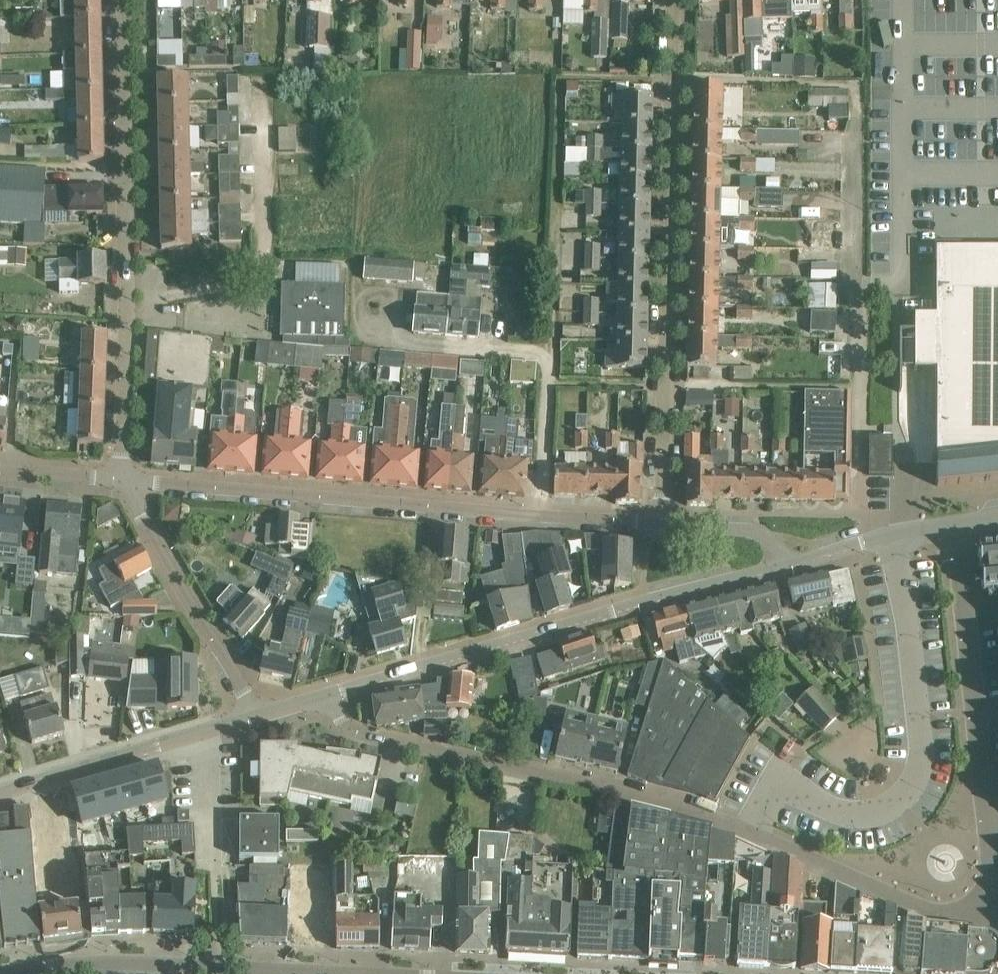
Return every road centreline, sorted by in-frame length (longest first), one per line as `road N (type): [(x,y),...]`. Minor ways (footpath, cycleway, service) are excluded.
road 1 (residential): [(989,916),(922,909),(695,810),(358,733),(326,695)]
road 2 (residential): [(662,522),(673,0)]
road 3 (tertiary): [(14,973),(158,959),(520,973)]
road 4 (residential): [(122,479),(117,0)]
road 5 (tertiary): [(783,565),(326,695)]
road 6 (residential): [(544,514),(122,479)]
road 7 (residential): [(955,525),(989,916)]
road 8 (residential): [(544,514),(548,360),(369,342)]
road 9 (residential): [(255,713),(122,479)]
road 10 (tertiary): [(255,713),(0,792)]
road 11 (tertiary): [(955,525),(783,565)]
road 12 (residential): [(783,565),(759,532),(662,522)]
road 13 (residential): [(122,479),(0,469)]

